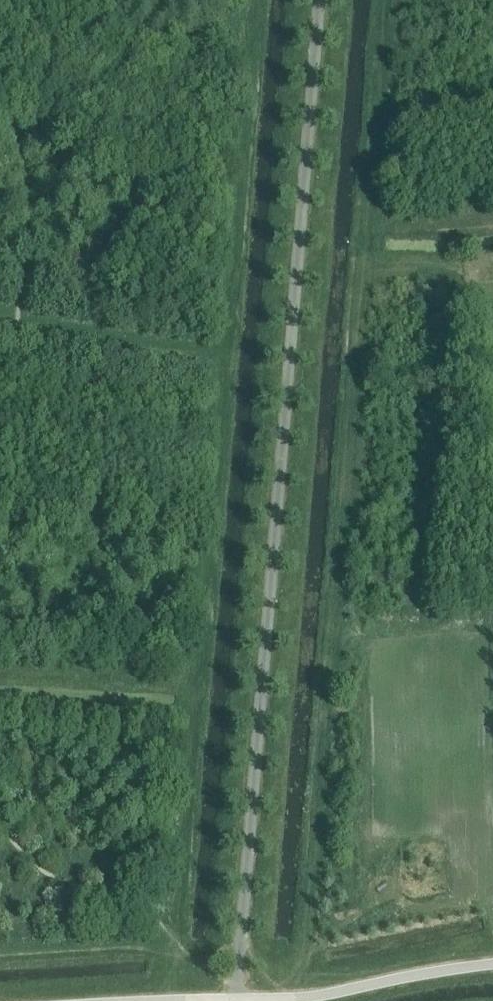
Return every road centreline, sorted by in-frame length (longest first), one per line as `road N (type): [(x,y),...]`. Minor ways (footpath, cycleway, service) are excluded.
road 1 (unclassified): [(160,1000),(301,997),(492,963)]

